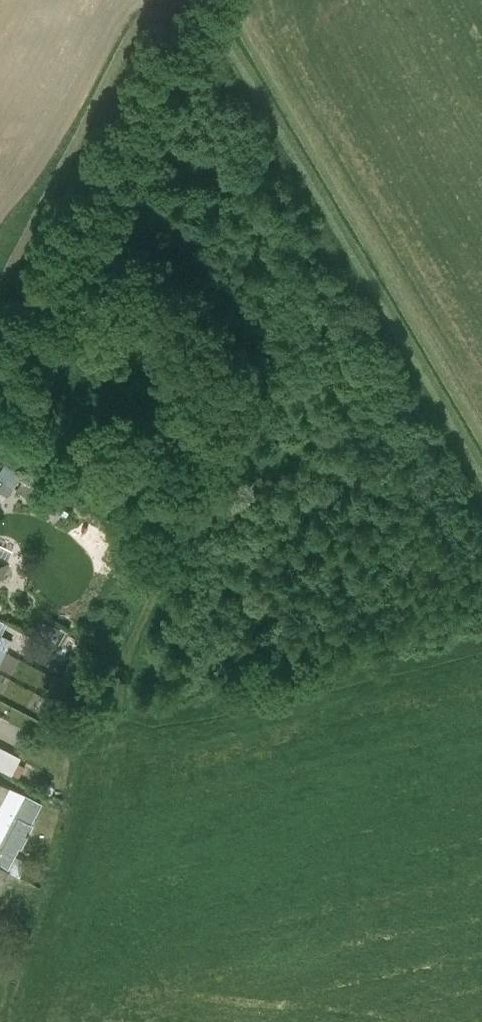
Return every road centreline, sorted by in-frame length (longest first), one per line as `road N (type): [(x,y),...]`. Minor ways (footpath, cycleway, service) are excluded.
road 1 (secondary): [(0,397),(205,0)]
road 2 (track): [(14,370),(44,394),(83,454),(149,497),(171,527),(172,549),(116,690),(118,725)]

